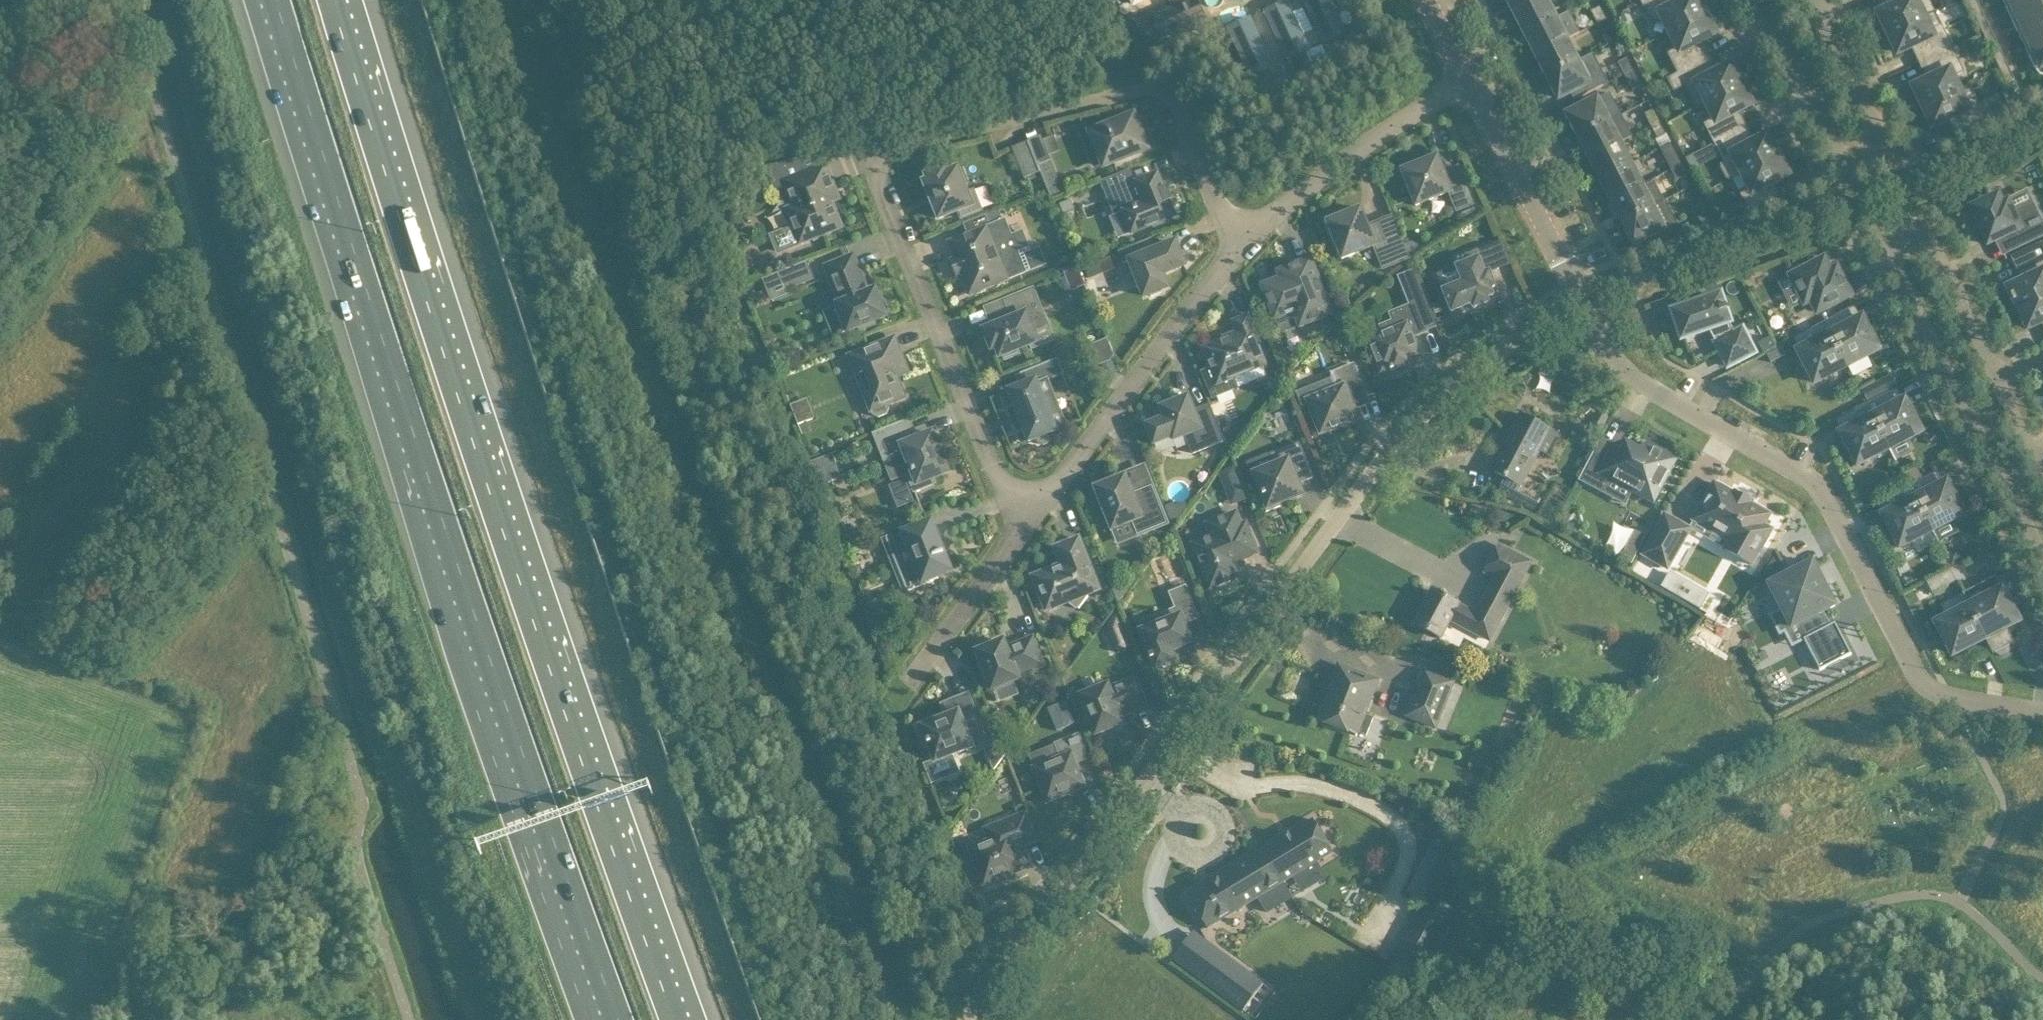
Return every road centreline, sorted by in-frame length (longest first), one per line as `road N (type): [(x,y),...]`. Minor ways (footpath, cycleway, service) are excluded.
road 1 (motorway): [(275,0),(535,788),(621,1019)]
road 2 (motorway): [(678,1019),(535,632),(333,0)]
road 3 (residential): [(965,1019),(1272,588),(1449,368),(1588,303)]
road 4 (residential): [(1027,504),(1005,487),(879,197),(882,157),(896,144),(1151,90),(1165,95),(1237,246)]
road 5 (residential): [(2042,563),(1901,267),(1907,232),(1918,227),(1929,236),(2042,475)]
road 6 (residential): [(1588,303),(1660,397),(1796,468),(1832,499),(1919,680),(1959,703),(2042,713)]
road 7 (residential): [(1748,0),(1826,156),(1840,165),(1871,156),(1882,143),(1822,0)]
road 8 (residential): [(1237,246),(1027,504)]
road 9 (residential): [(1468,68),(1237,246)]
road 10 (residential): [(1468,68),(1588,303)]
road 11 (residential): [(1027,504),(911,685)]

